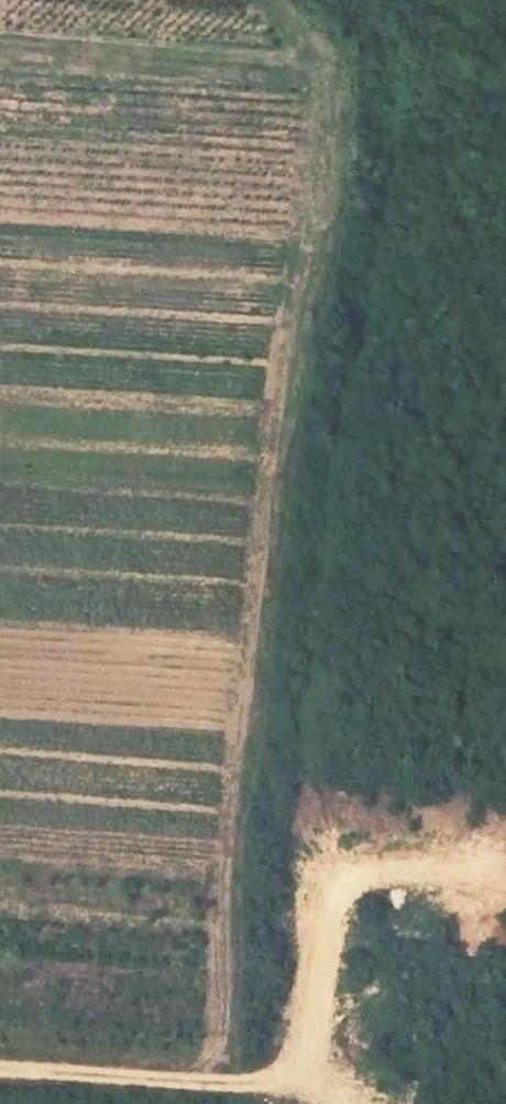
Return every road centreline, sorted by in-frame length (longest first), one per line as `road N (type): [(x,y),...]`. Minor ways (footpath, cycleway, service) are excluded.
road 1 (track): [(0,1066),(212,1083),(286,1076),(300,1058),(339,884)]

